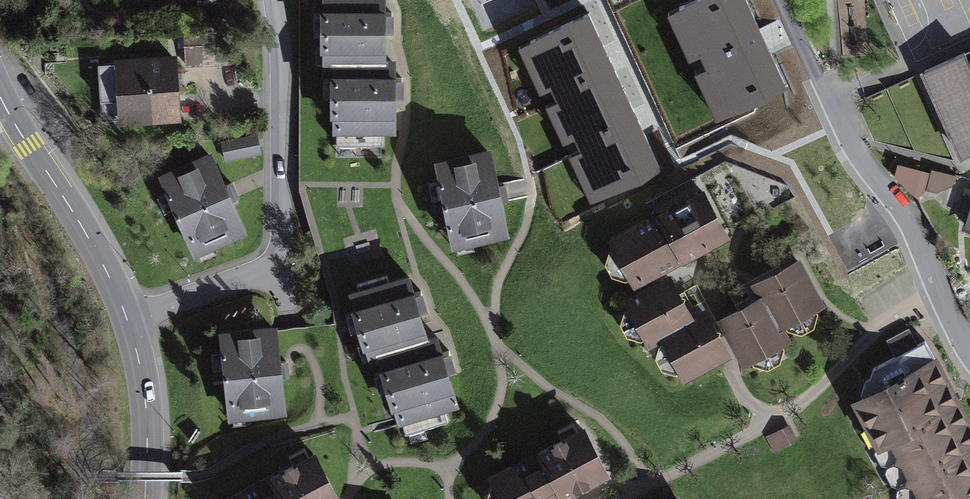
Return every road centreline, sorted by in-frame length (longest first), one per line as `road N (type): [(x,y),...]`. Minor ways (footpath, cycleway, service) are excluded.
road 1 (trunk): [(969,11),(679,498)]
road 2 (residential): [(128,323),(256,274),(276,257),(276,0)]
road 3 (residential): [(969,352),(904,212),(832,110),(782,0)]
road 4 (secondary): [(0,90),(128,323)]
road 5 (secondary): [(128,323),(144,406),(143,498)]

